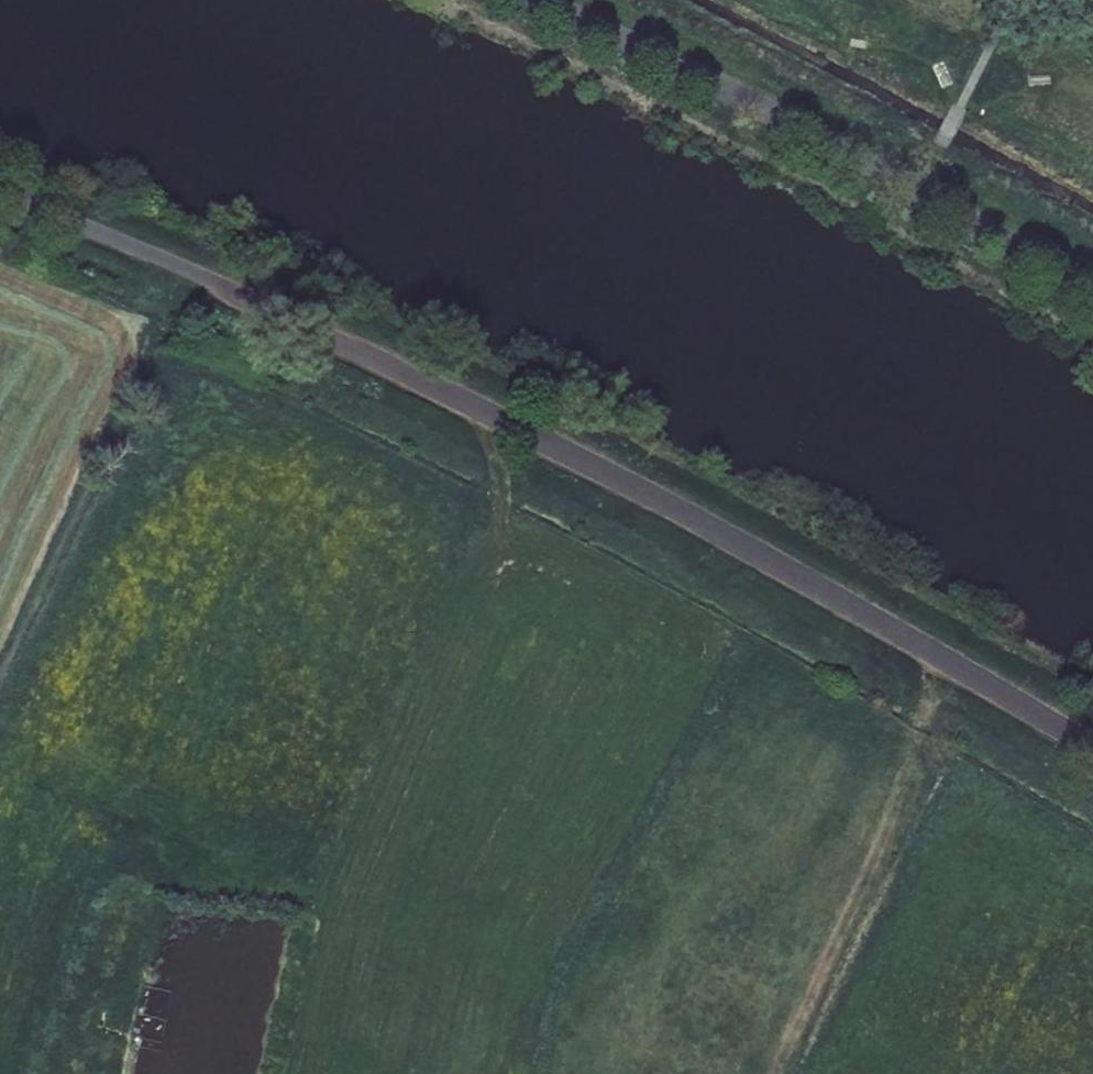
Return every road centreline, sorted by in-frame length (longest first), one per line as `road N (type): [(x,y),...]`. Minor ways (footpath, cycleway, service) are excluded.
road 1 (unclassified): [(549,0),(863,149),(1092,281)]
road 2 (track): [(780,1073),(864,917),(916,774),(929,692),(917,642)]

